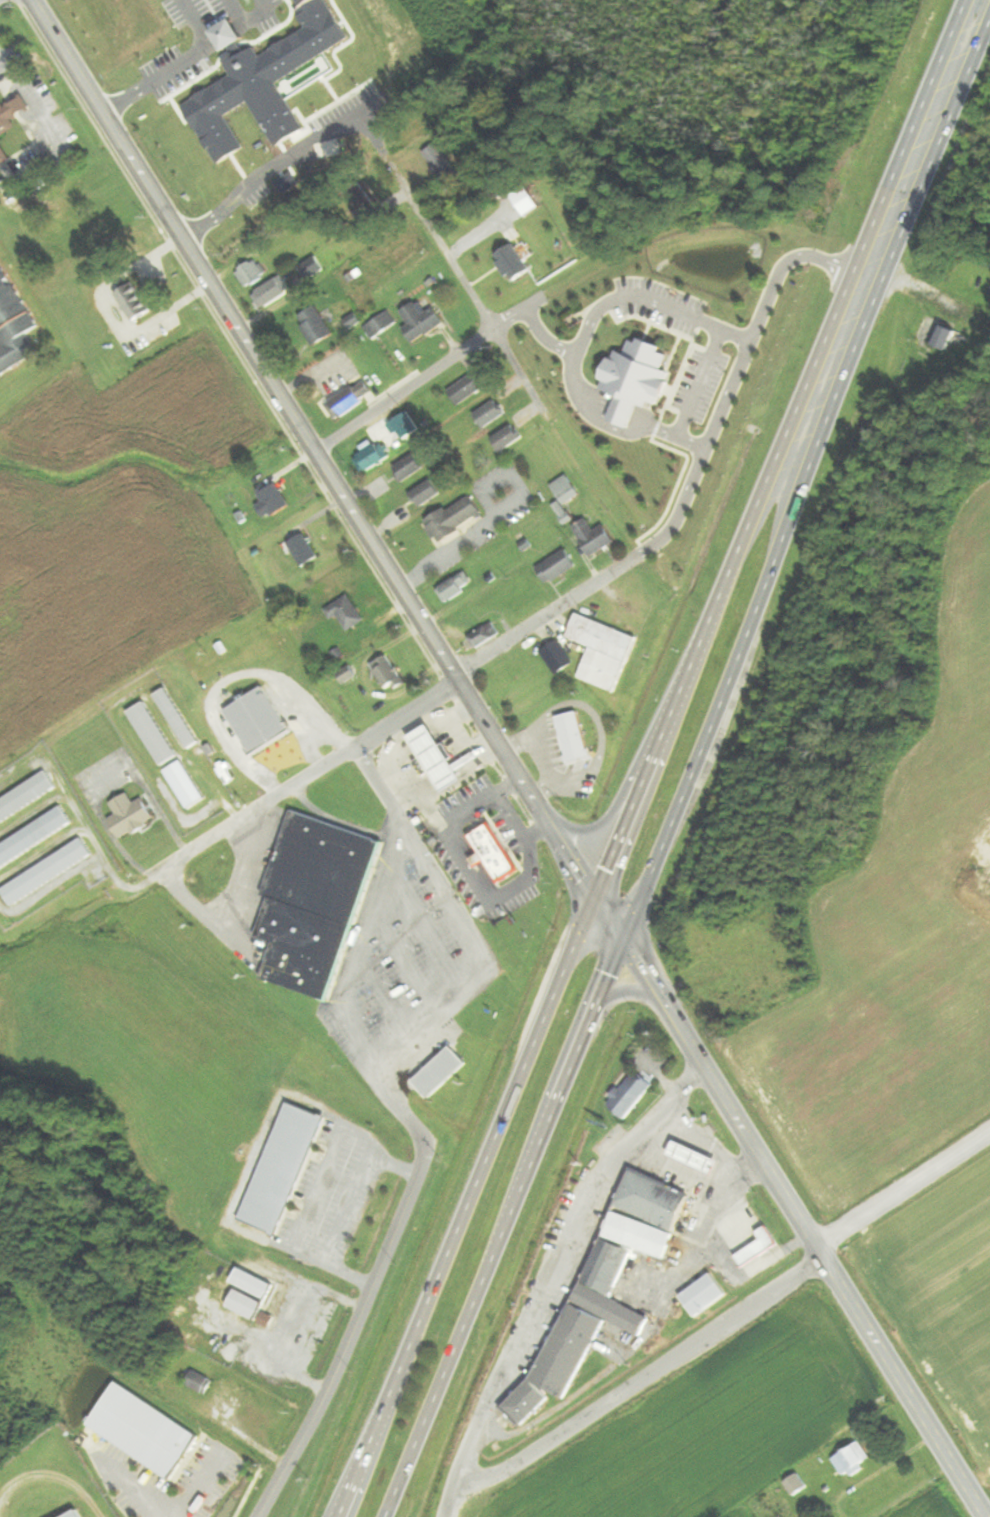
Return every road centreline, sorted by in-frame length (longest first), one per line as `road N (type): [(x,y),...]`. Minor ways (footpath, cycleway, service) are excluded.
road 1 (trunk): [(880,218),(344,1516)]
road 2 (trunk): [(389,1516),(909,233)]
road 3 (tertiary): [(626,943),(33,0)]
road 4 (residential): [(986,1516),(626,943)]
road 5 (residential): [(602,256),(319,452)]
road 6 (residential): [(463,683),(176,861)]
road 7 (residential): [(391,156),(565,429)]
road 8 (trunk): [(971,0),(880,218)]
road 9 (trunk): [(909,233),(989,32)]
road 10 (residential): [(596,592),(463,683)]
road 11 (trunk): [(650,778),(603,826),(570,829),(547,819)]

